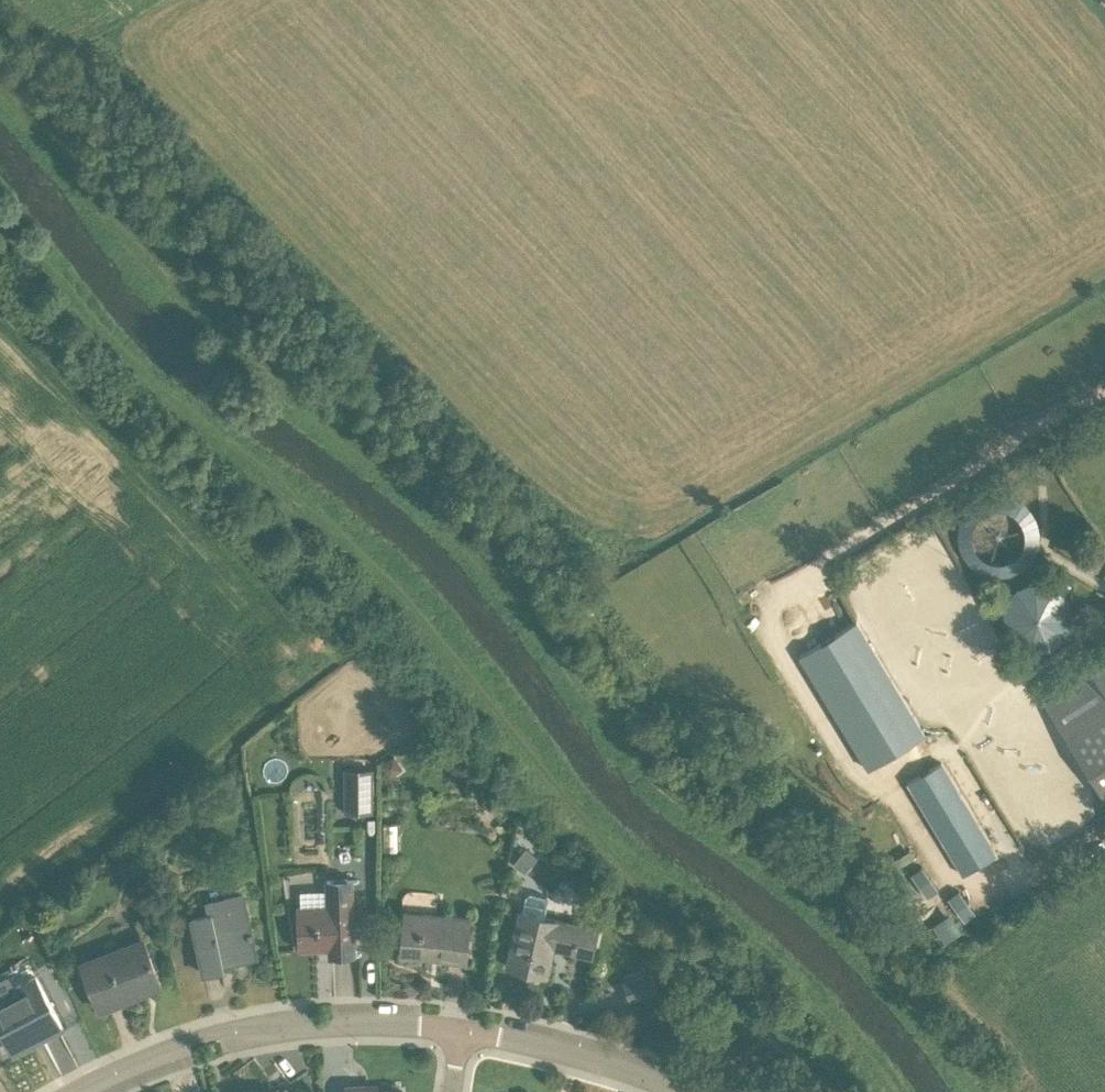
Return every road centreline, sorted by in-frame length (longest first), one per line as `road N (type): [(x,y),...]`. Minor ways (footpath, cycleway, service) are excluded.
road 1 (tertiary): [(465,1035),(304,1025),(230,1034),(166,1051),(88,1091)]
road 2 (tertiary): [(670,1091),(576,1055),(465,1035)]

